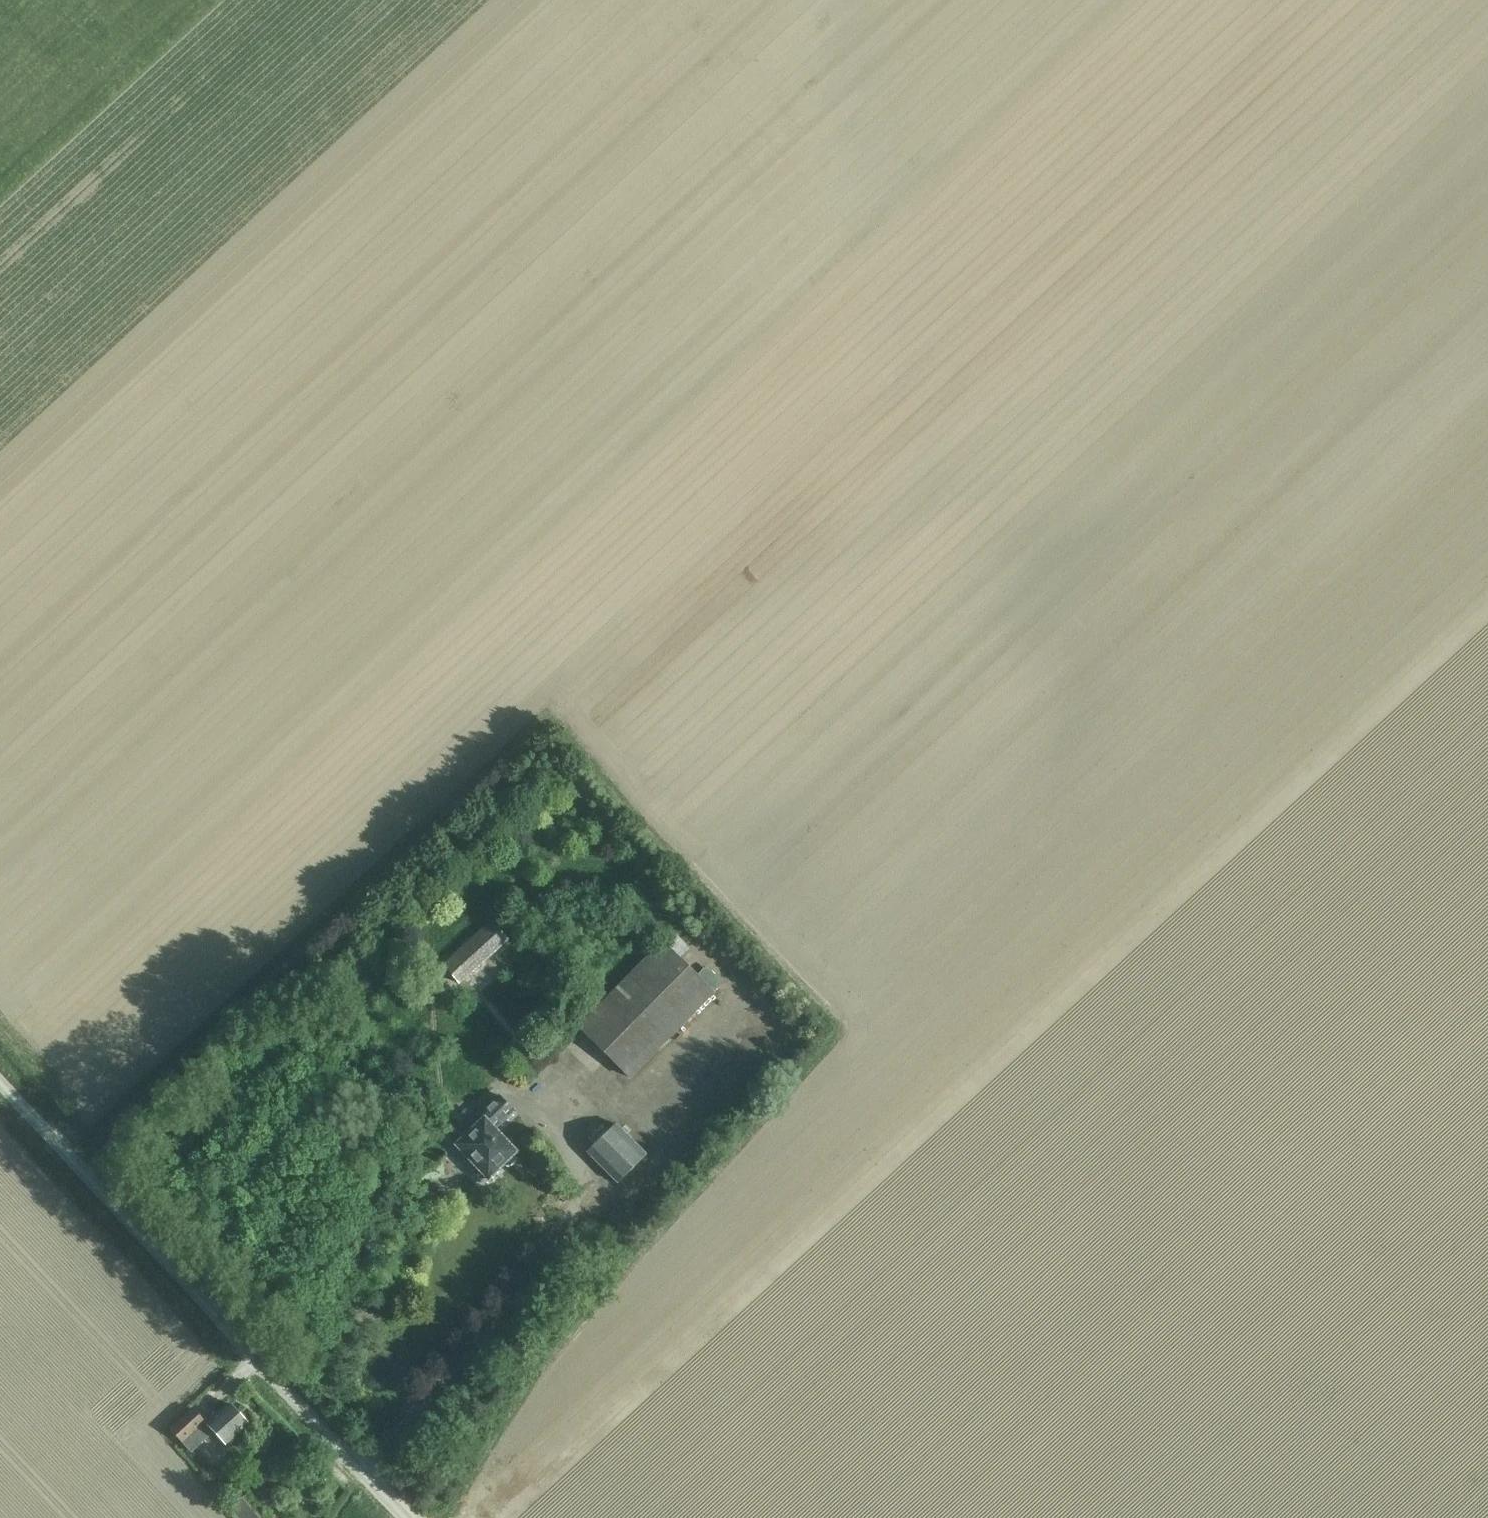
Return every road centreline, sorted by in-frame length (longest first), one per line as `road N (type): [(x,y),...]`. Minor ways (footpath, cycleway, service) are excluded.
road 1 (unclassified): [(405,1517),(0,1084)]

